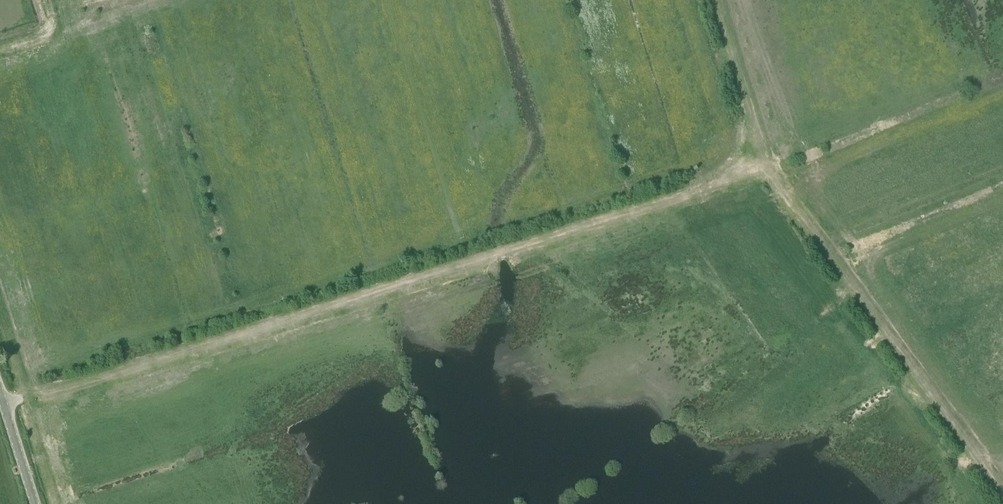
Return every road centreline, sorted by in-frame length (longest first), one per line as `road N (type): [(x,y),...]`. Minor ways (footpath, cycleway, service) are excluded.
road 1 (track): [(762,170),(2,406)]
road 2 (track): [(1002,500),(762,170)]
road 3 (track): [(762,170),(711,0)]

